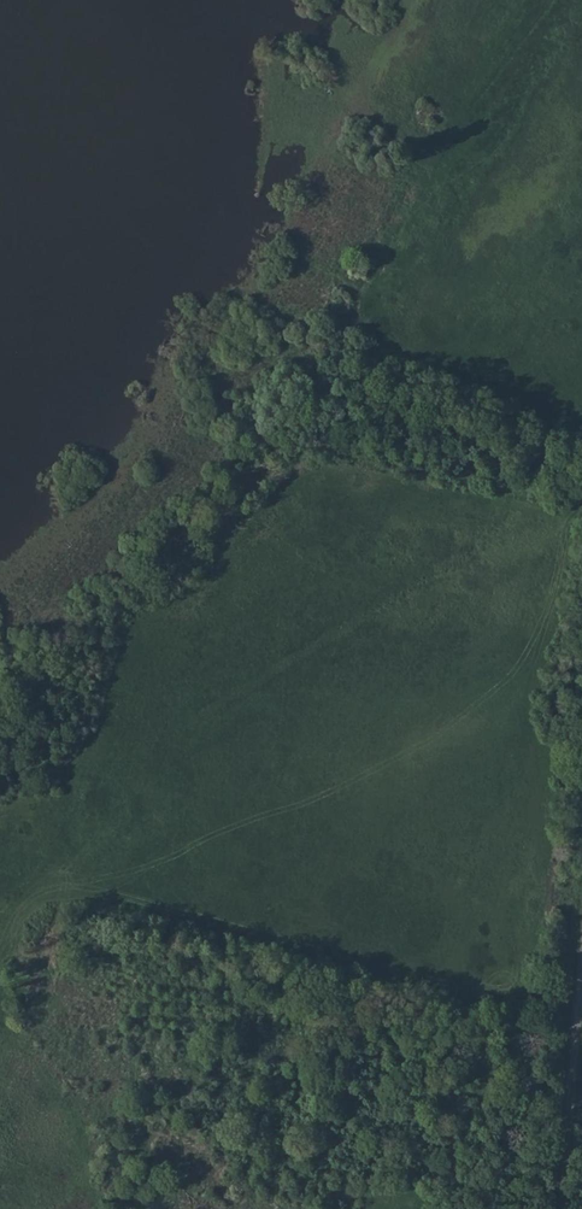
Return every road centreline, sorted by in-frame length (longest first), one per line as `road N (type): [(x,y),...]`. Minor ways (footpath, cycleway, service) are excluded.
road 1 (track): [(561,1208),(573,1156),(581,961)]

